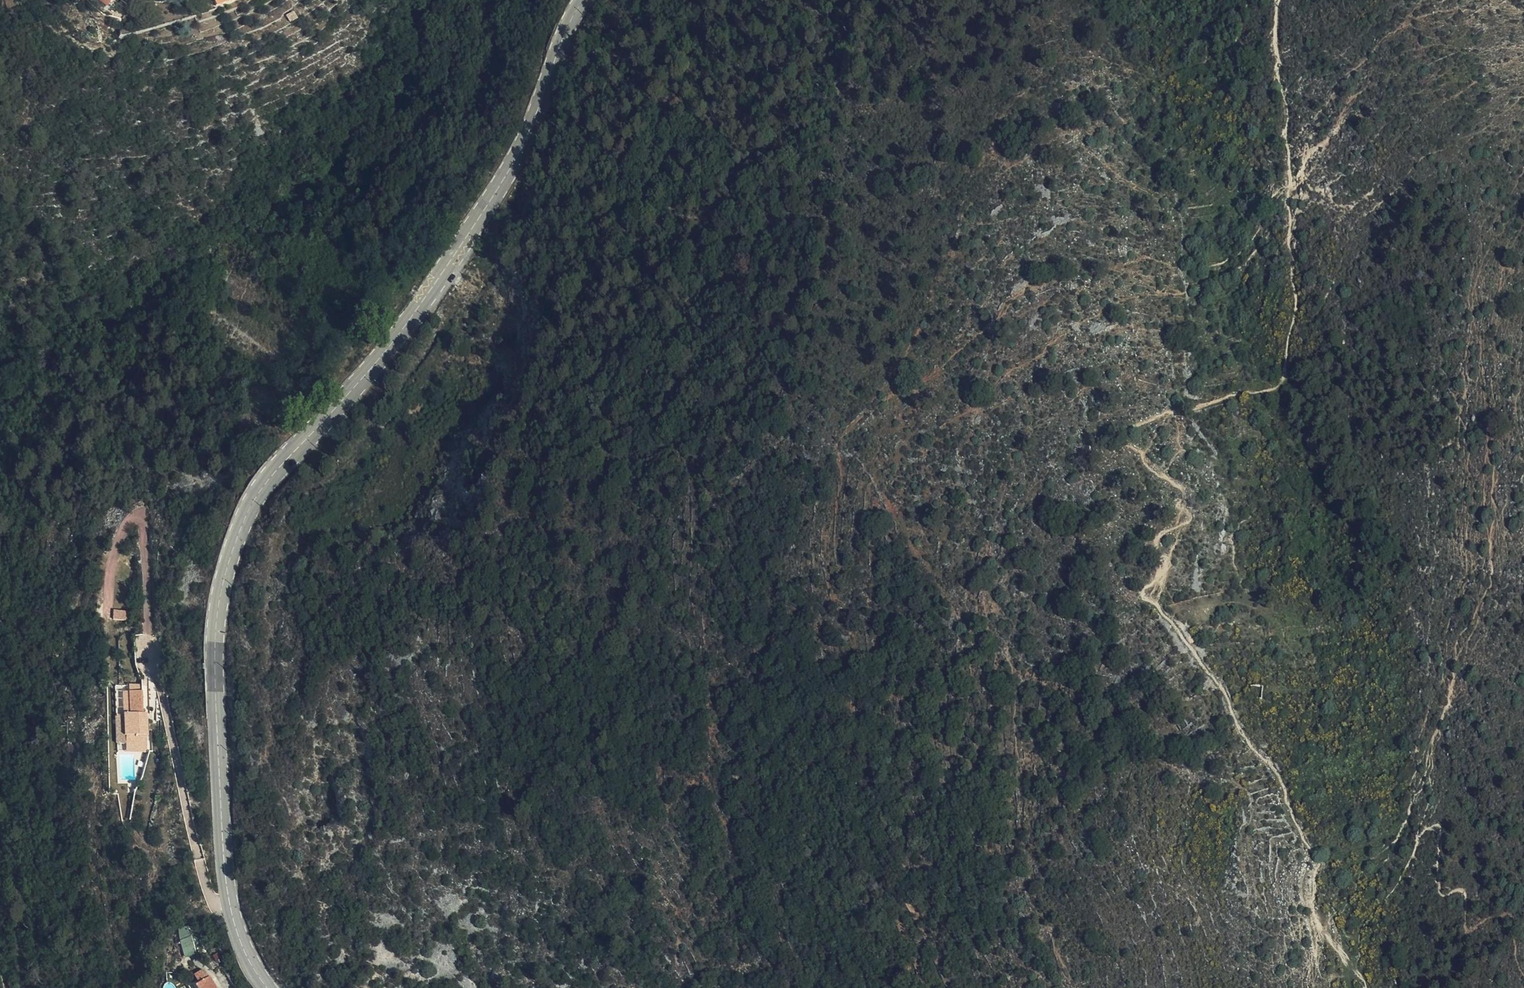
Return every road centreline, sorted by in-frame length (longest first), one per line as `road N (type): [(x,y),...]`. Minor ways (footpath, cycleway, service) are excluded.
road 1 (tertiary): [(588,0),(526,140),(480,219),(387,351),(259,493),(239,534),(218,609),(215,665),(228,886),(238,937),(269,987)]

